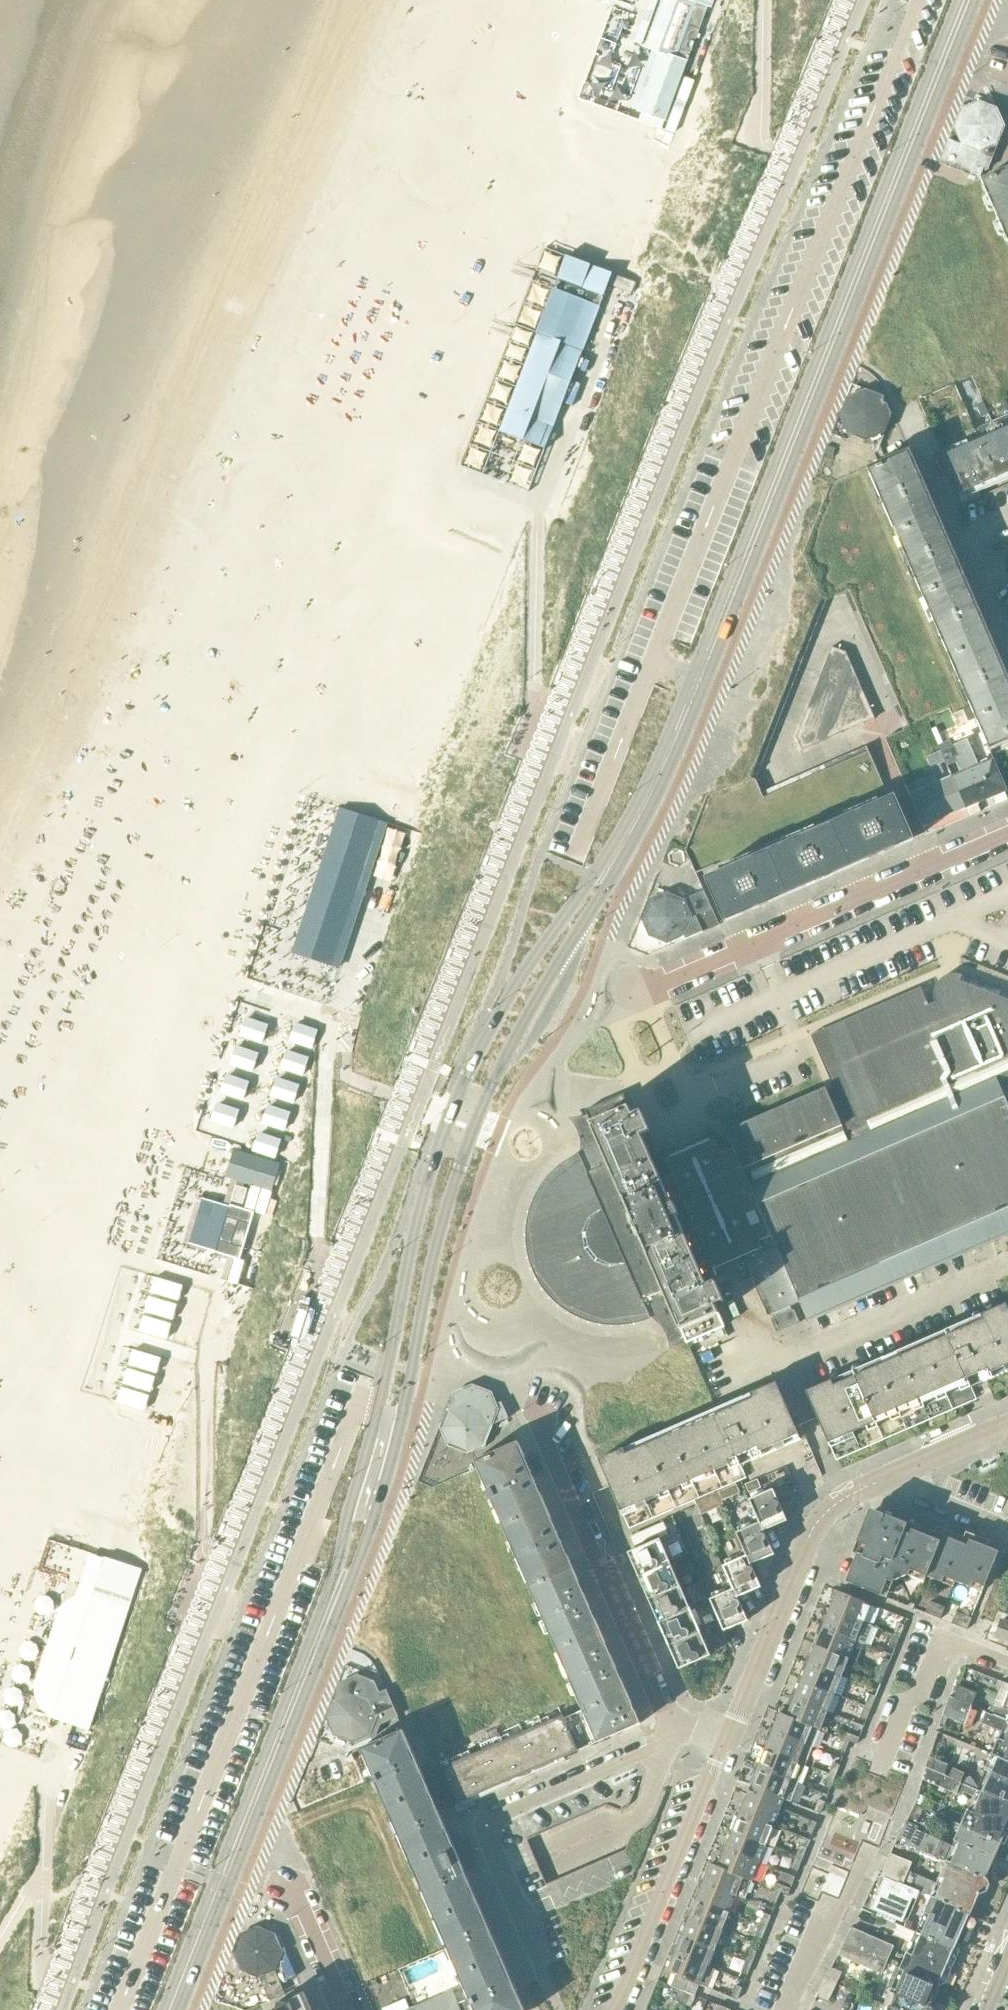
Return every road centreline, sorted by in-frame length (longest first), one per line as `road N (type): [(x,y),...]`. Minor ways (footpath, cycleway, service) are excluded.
road 1 (secondary): [(608,868),(683,722),(968,0)]
road 2 (secondary): [(608,868),(512,992),(448,1119),(417,1216),(384,1397),(348,1519),(341,1583)]
road 3 (secondary): [(341,1583),(365,1546),(389,1469),(448,1201),(474,1128),(543,984),(604,892),(608,868)]
road 4 (residential): [(687,1109),(643,1013),(623,1003),(624,980),(668,980),(932,866)]
road 5 (secondary): [(172,2009),(341,1583)]
road 6 (residential): [(727,1748),(666,1722),(534,1411)]
road 7 (residential): [(901,1477),(831,1520),(813,1547),(727,1748)]
road 8 (residential): [(727,1748),(619,2009)]
road 9 (residential): [(887,1754),(907,1705),(927,1694),(952,1633),(1007,1656)]
road 10 (residential): [(345,2009),(288,1882)]

